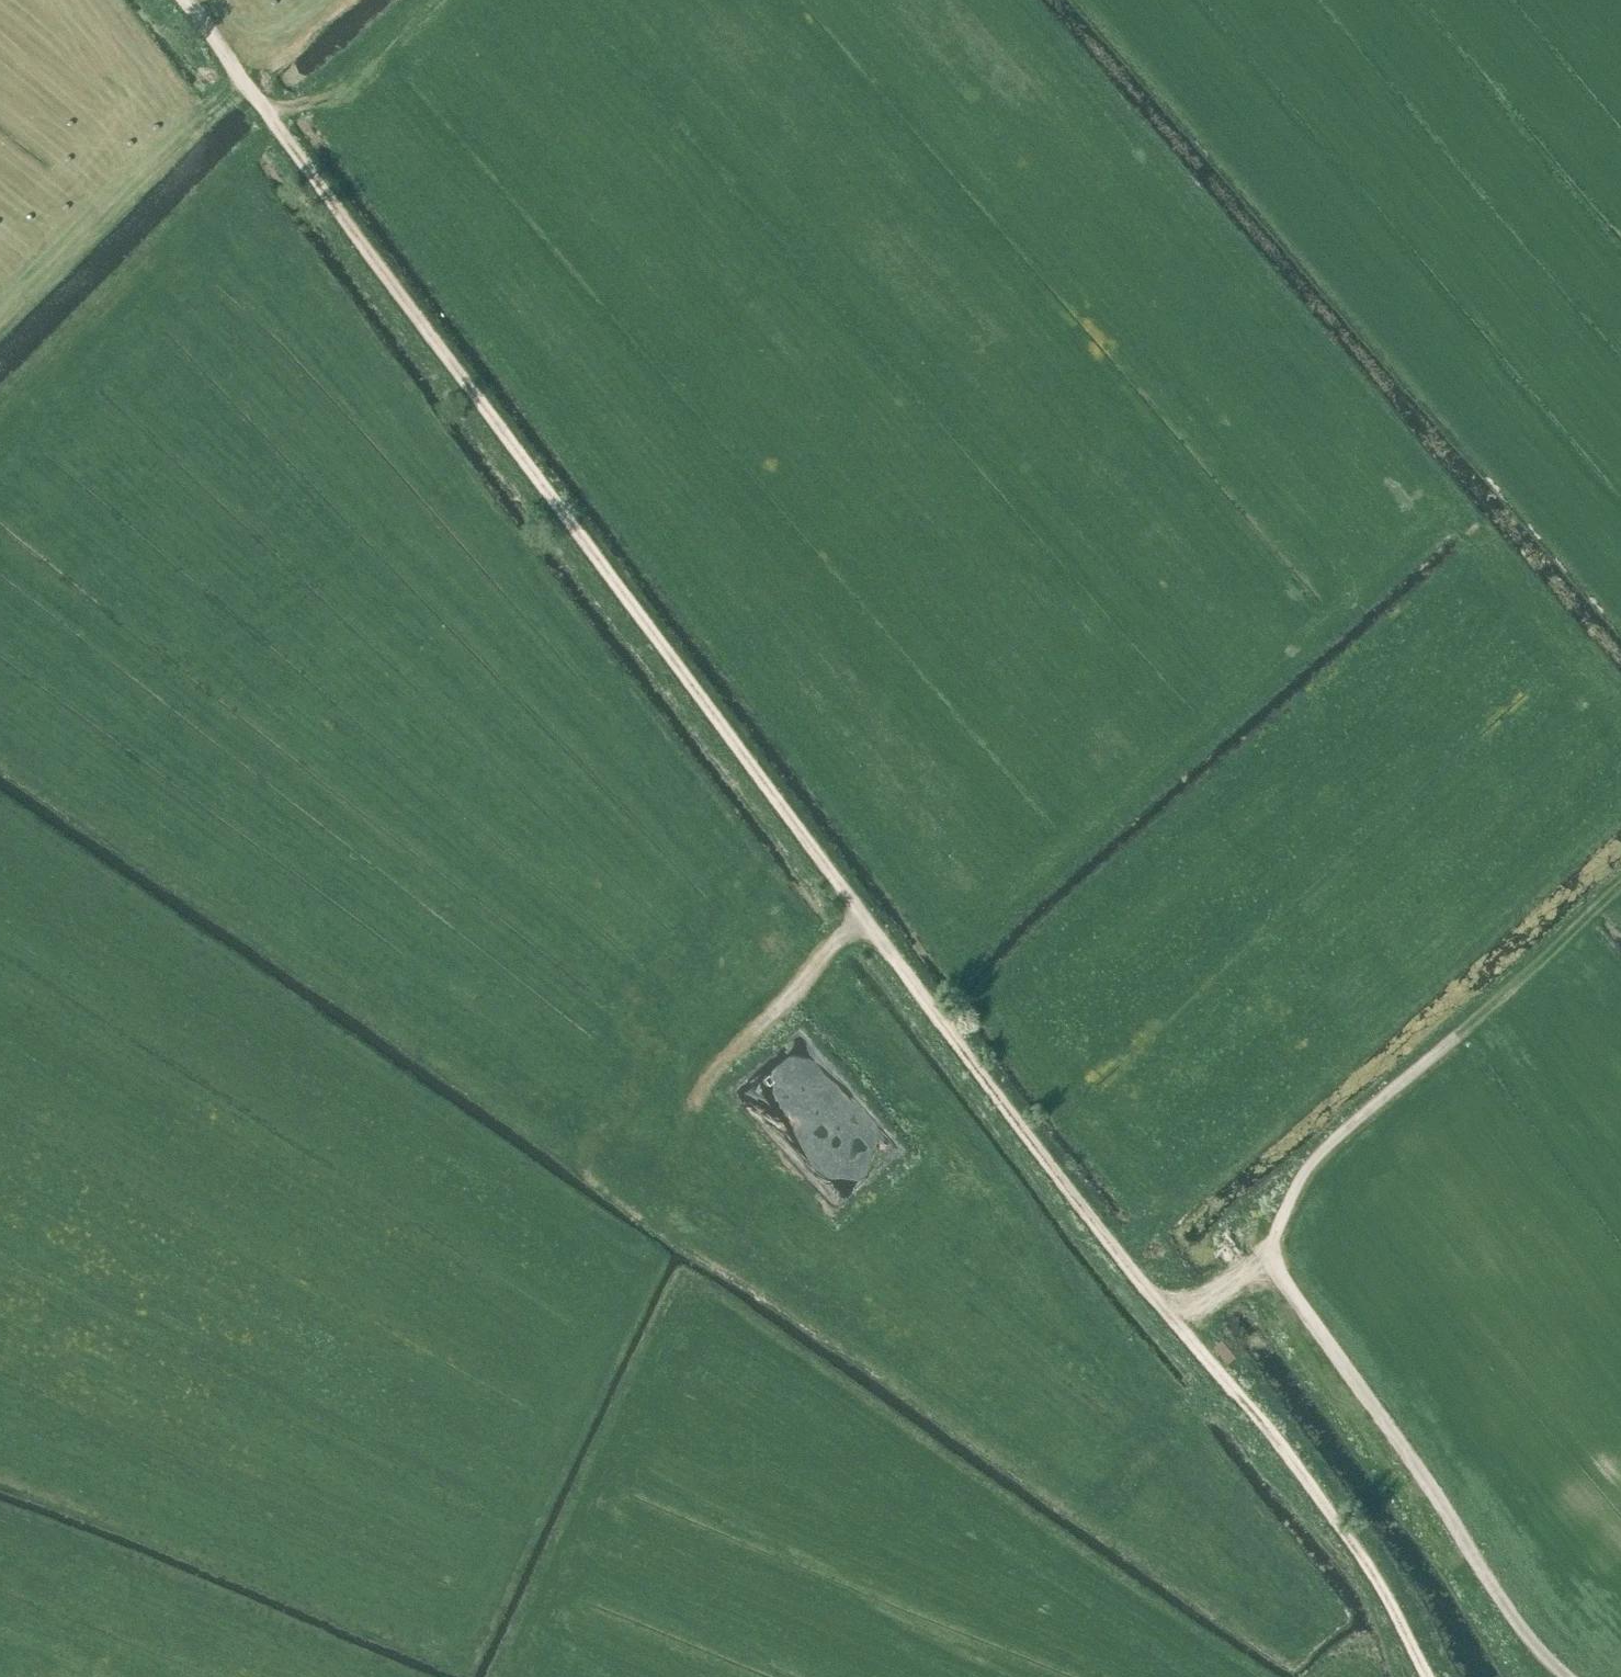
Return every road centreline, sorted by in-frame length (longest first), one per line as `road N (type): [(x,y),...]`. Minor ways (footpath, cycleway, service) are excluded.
road 1 (track): [(1425,1676),(1396,1616),(1295,1467),(859,913),(182,0)]
road 2 (track): [(1452,1041),(1309,1167),(1274,1246),(1300,1304),(1494,1589),(1568,1676)]
road 3 (track): [(1278,1263),(1168,1312)]

